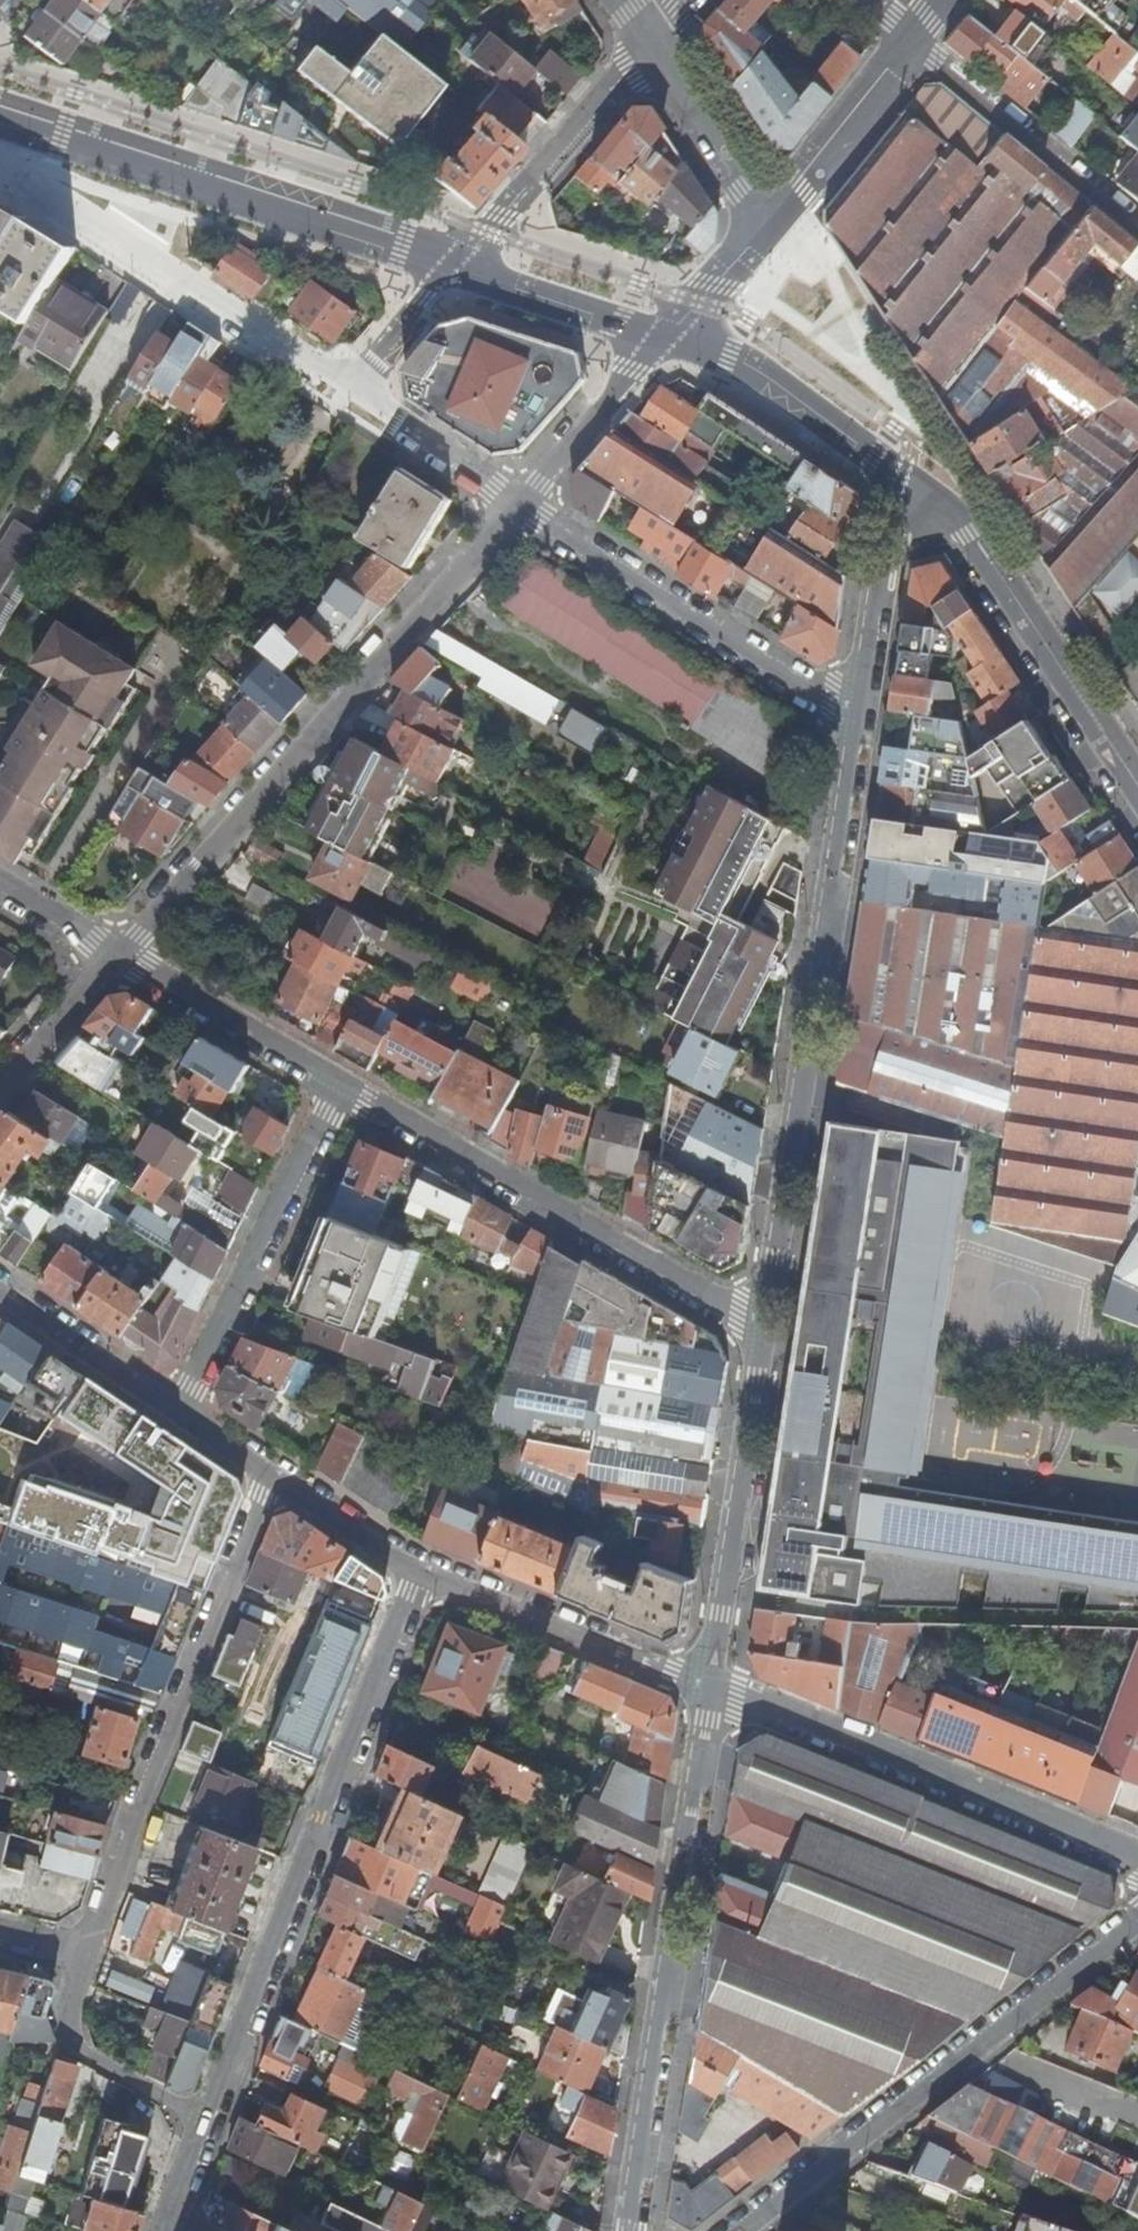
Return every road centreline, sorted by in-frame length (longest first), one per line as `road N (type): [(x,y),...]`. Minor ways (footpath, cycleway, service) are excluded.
road 1 (tertiary): [(765,1328),(858,718)]
road 2 (residential): [(518,504),(115,956)]
road 3 (residential): [(200,2119),(416,1572)]
road 4 (residential): [(0,155),(318,369),(338,372),(373,360),(456,262)]
road 5 (tertiary): [(627,2230),(710,1689)]
road 6 (unclassified): [(1137,1913),(728,2230)]
road 7 (residential): [(765,1328),(343,1086)]
road 8 (primary): [(456,262),(0,107)]
road 9 (residential): [(710,1689),(1137,1862)]
road 10 (residential): [(518,504),(858,718)]
road 11 (secondary): [(1137,787),(970,532),(904,477)]
road 12 (tertiary): [(710,1689),(765,1328)]
road 13 (residential): [(174,1407),(343,1086)]
road 14 (residential): [(416,1572),(710,1689)]
road 15 (residential): [(911,39),(1137,226)]
road 16 (residential): [(174,1407),(416,1572)]
road 17 (residential): [(650,43),(456,262)]
road 18 (secondary): [(904,477),(758,370),(668,333)]
road 19 (residential): [(343,1086),(115,956)]
road 20 (tertiary): [(858,718),(904,477)]
road 21 (unclassified): [(77,1959),(70,2046),(200,2119)]
road 22 (secondary): [(770,219),(911,39)]
road 23 (residential): [(668,333),(518,504)]
road 24 (primary): [(668,333),(546,299),(456,262)]
road 25 (primary): [(650,43),(770,219)]
road 26 (residential): [(0,1293),(174,1407)]
road 27 (residential): [(115,956),(0,1090)]
road 28 (residential): [(518,504),(386,416)]
road 29 (primary): [(668,333),(770,219)]
road 30 (residential): [(115,956),(0,892)]

